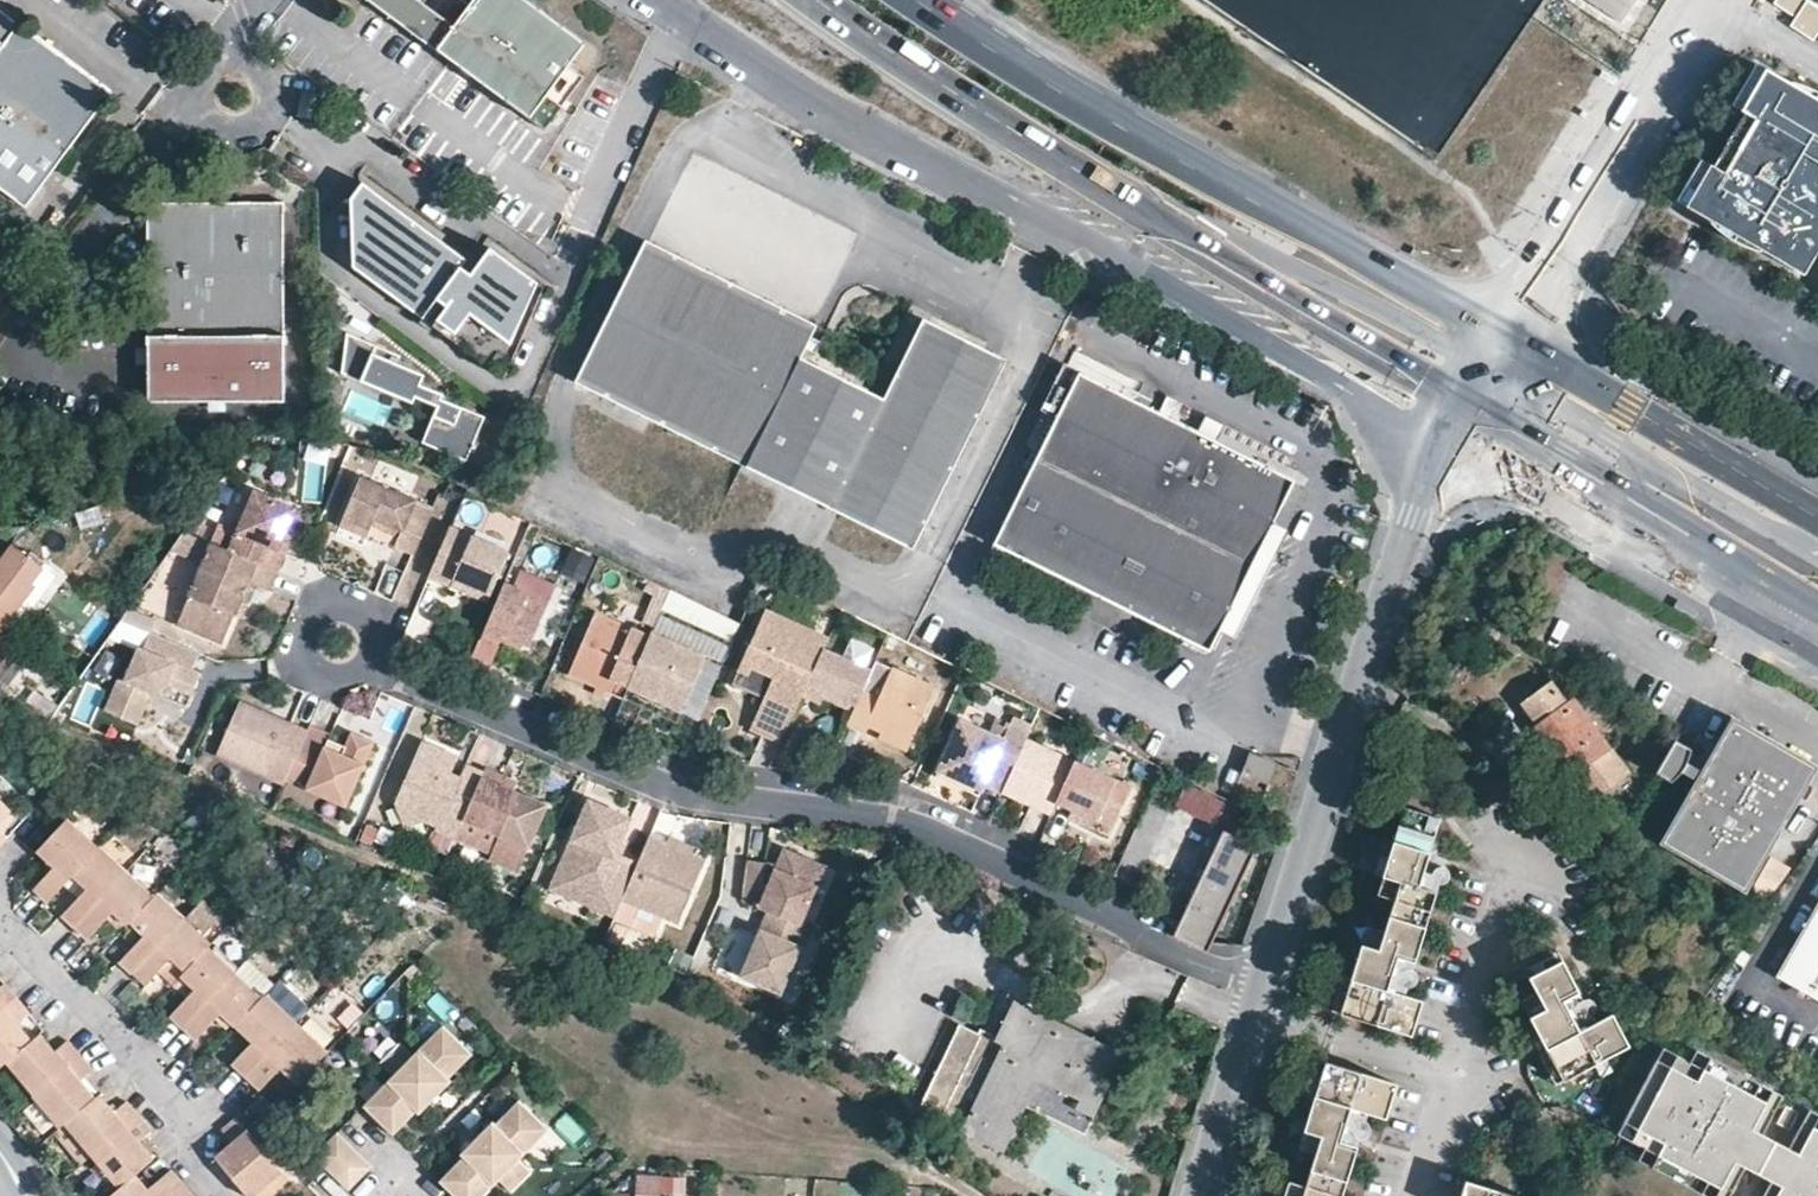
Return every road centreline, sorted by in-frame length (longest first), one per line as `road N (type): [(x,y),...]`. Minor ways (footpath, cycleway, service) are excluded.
road 1 (residential): [(370,664),(678,792),(923,828),(1173,954),(1266,984)]
road 2 (primary): [(1513,339),(997,55),(917,0)]
road 3 (residential): [(1455,446),(1417,517),(1266,984)]
road 4 (residential): [(652,0),(810,106),(1097,255)]
road 5 (primary): [(1101,183),(1143,189),(1443,339),(1513,339)]
road 6 (primary): [(1101,183),(1478,403)]
road 7 (residential): [(1455,446),(1817,655)]
road 8 (residential): [(1455,446),(1097,255)]
road 9 (residential): [(1719,0),(1513,339)]
road 10 (primary): [(1478,403),(1817,604)]
road 11 (primary): [(1817,550),(1533,395),(1478,403)]
road 12 (residential): [(221,1195),(201,1172),(195,1117),(115,1031),(0,927)]
road 13 (primary): [(1817,516),(1513,339)]
road 14 (primary): [(817,0),(1101,183)]
road 15 (residential): [(1266,984),(1199,1195)]
road 16 (residential): [(370,664),(377,642),(370,621),(351,607),(328,607),(309,621),(302,642),(309,664),(328,678),(351,678)]

